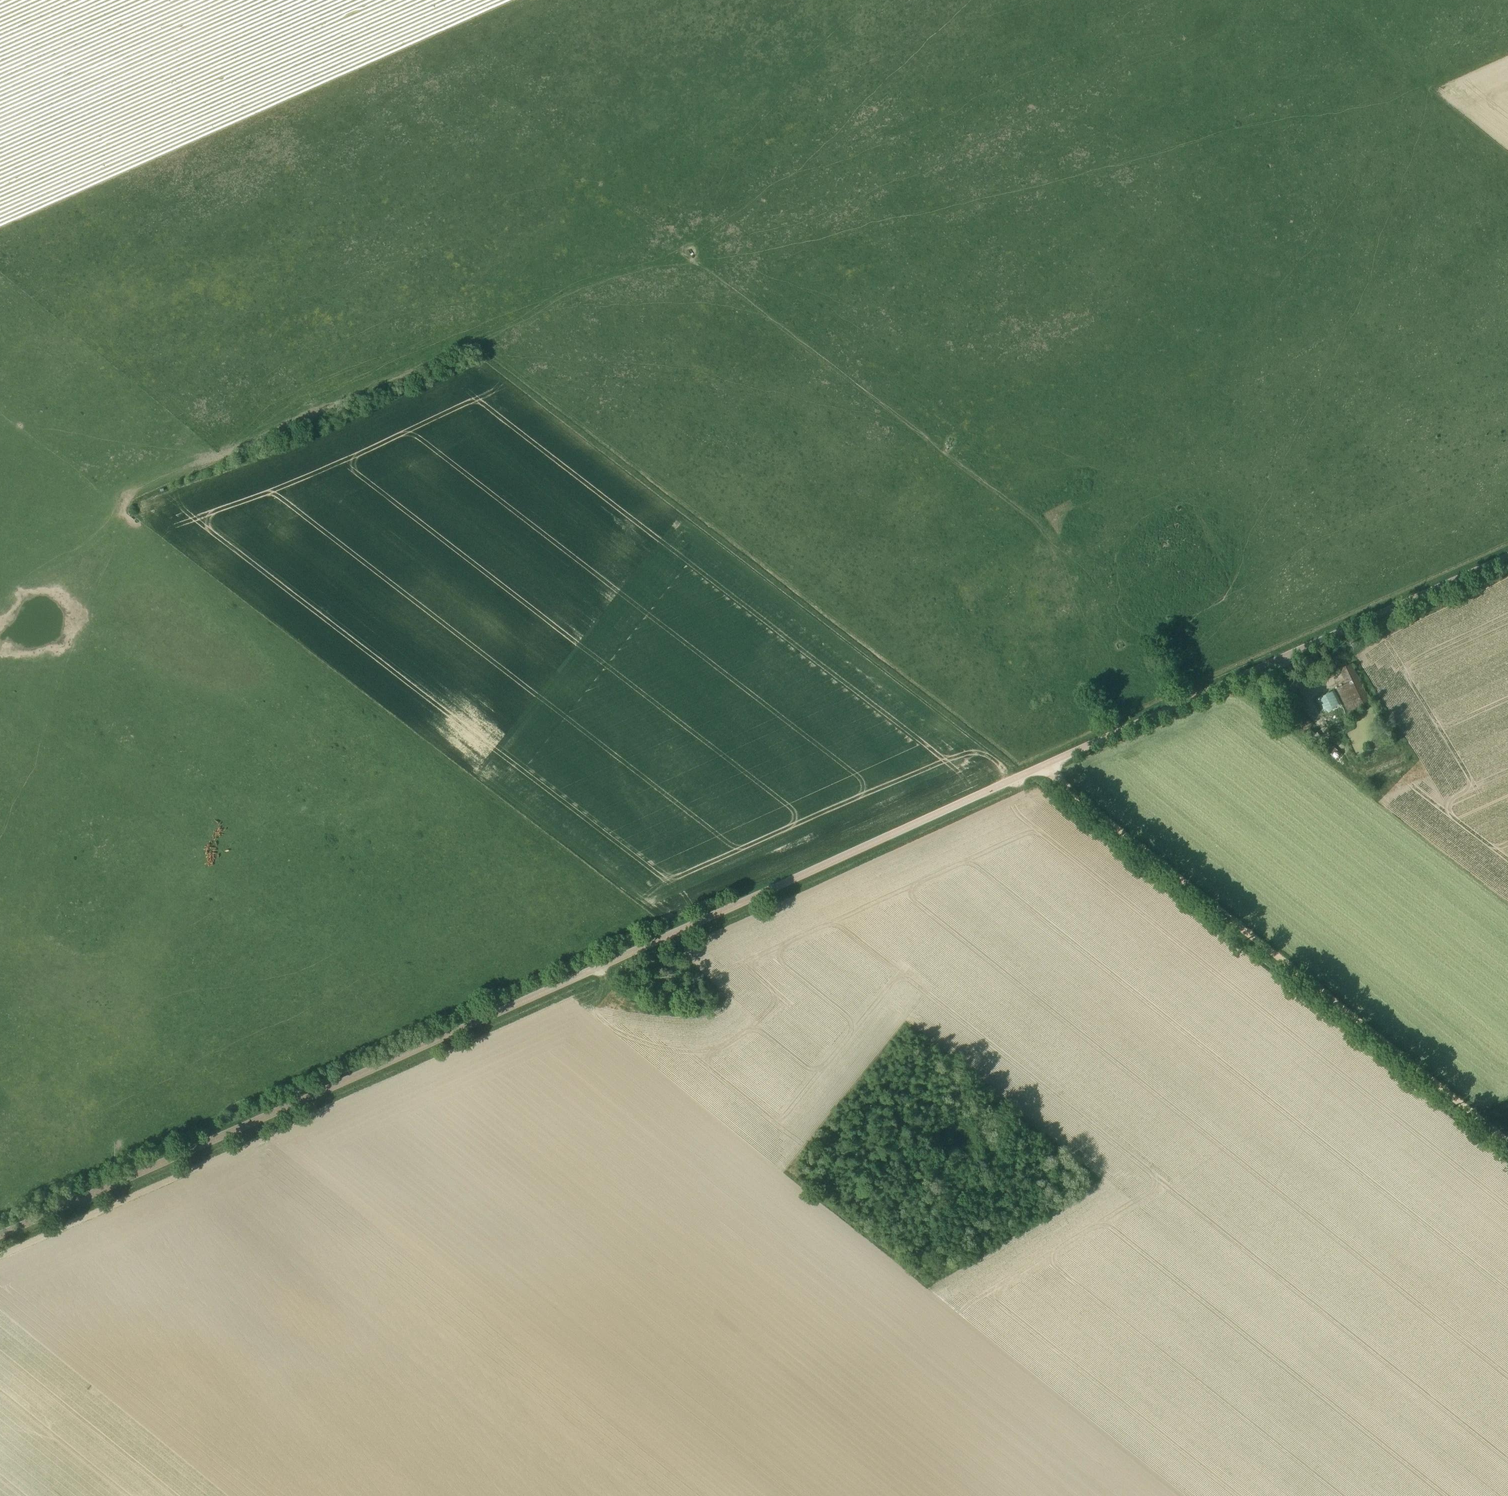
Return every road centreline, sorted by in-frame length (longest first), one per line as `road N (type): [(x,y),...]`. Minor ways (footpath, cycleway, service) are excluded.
road 1 (unclassified): [(0,1235),(1507,555)]
road 2 (track): [(1507,1141),(1039,767)]

